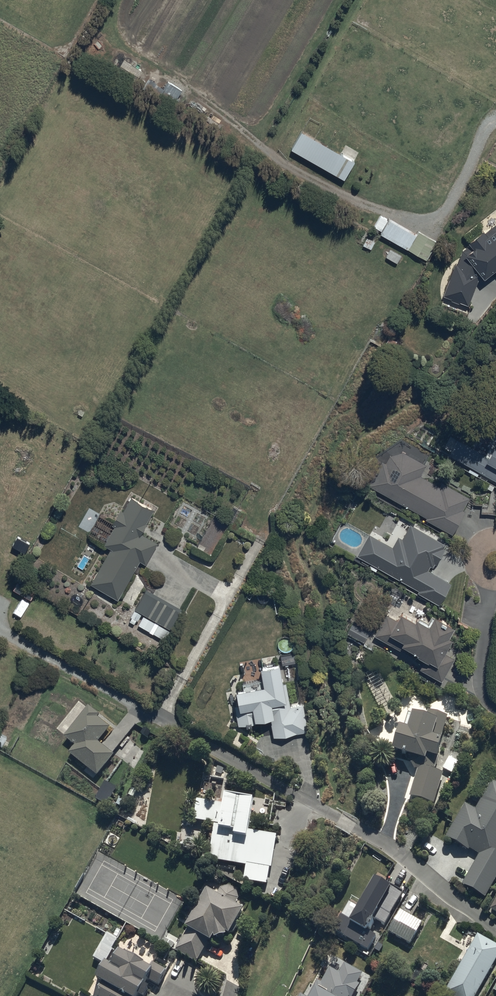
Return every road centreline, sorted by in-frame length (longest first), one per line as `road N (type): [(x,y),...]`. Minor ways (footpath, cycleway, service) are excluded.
road 1 (residential): [(495,931),(378,839),(133,707)]
road 2 (residential): [(495,707),(479,685),(495,568)]

